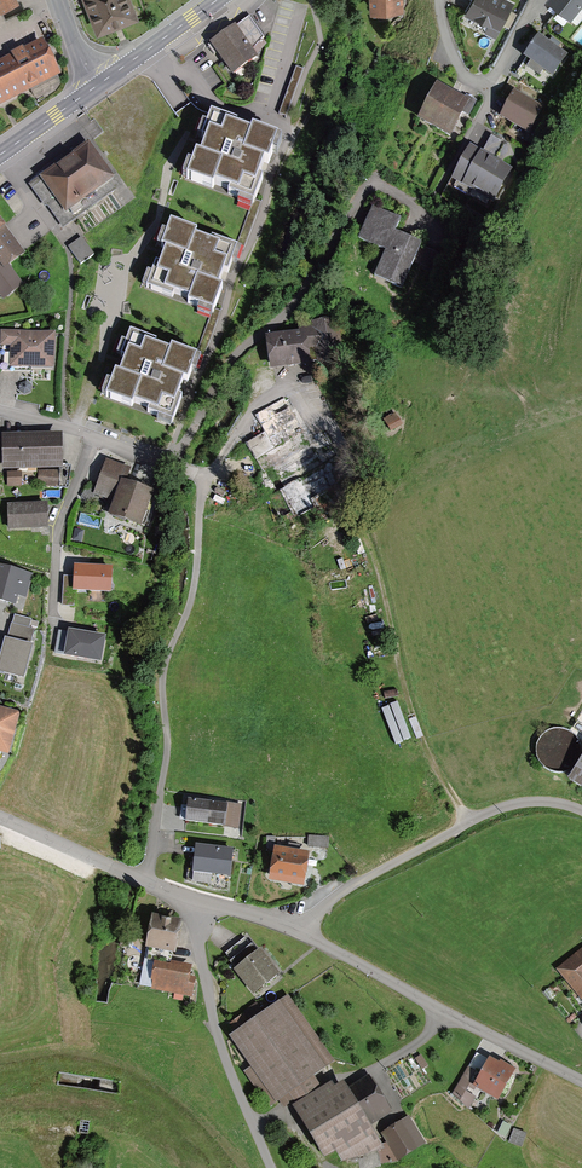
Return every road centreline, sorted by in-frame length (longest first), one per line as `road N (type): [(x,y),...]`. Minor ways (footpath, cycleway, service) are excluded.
road 1 (residential): [(432,223),(389,189),(370,187),(289,308),(228,366),(179,450),(156,459)]
road 2 (unclassified): [(200,902),(316,944),(581,1079)]
road 3 (residential): [(206,476),(195,585),(164,671),(167,750),(147,882)]
road 4 (unclassified): [(200,902),(211,1009),(271,1167)]
road 5 (residential): [(95,437),(57,536),(54,640)]
road 6 (residential): [(525,19),(495,73),(477,83),(454,56),(439,0)]
road 7 (unclassified): [(0,818),(147,882)]
road 8 (residential): [(311,414),(284,389),(254,404),(206,476)]
road 9 (secondary): [(96,87),(217,0)]

